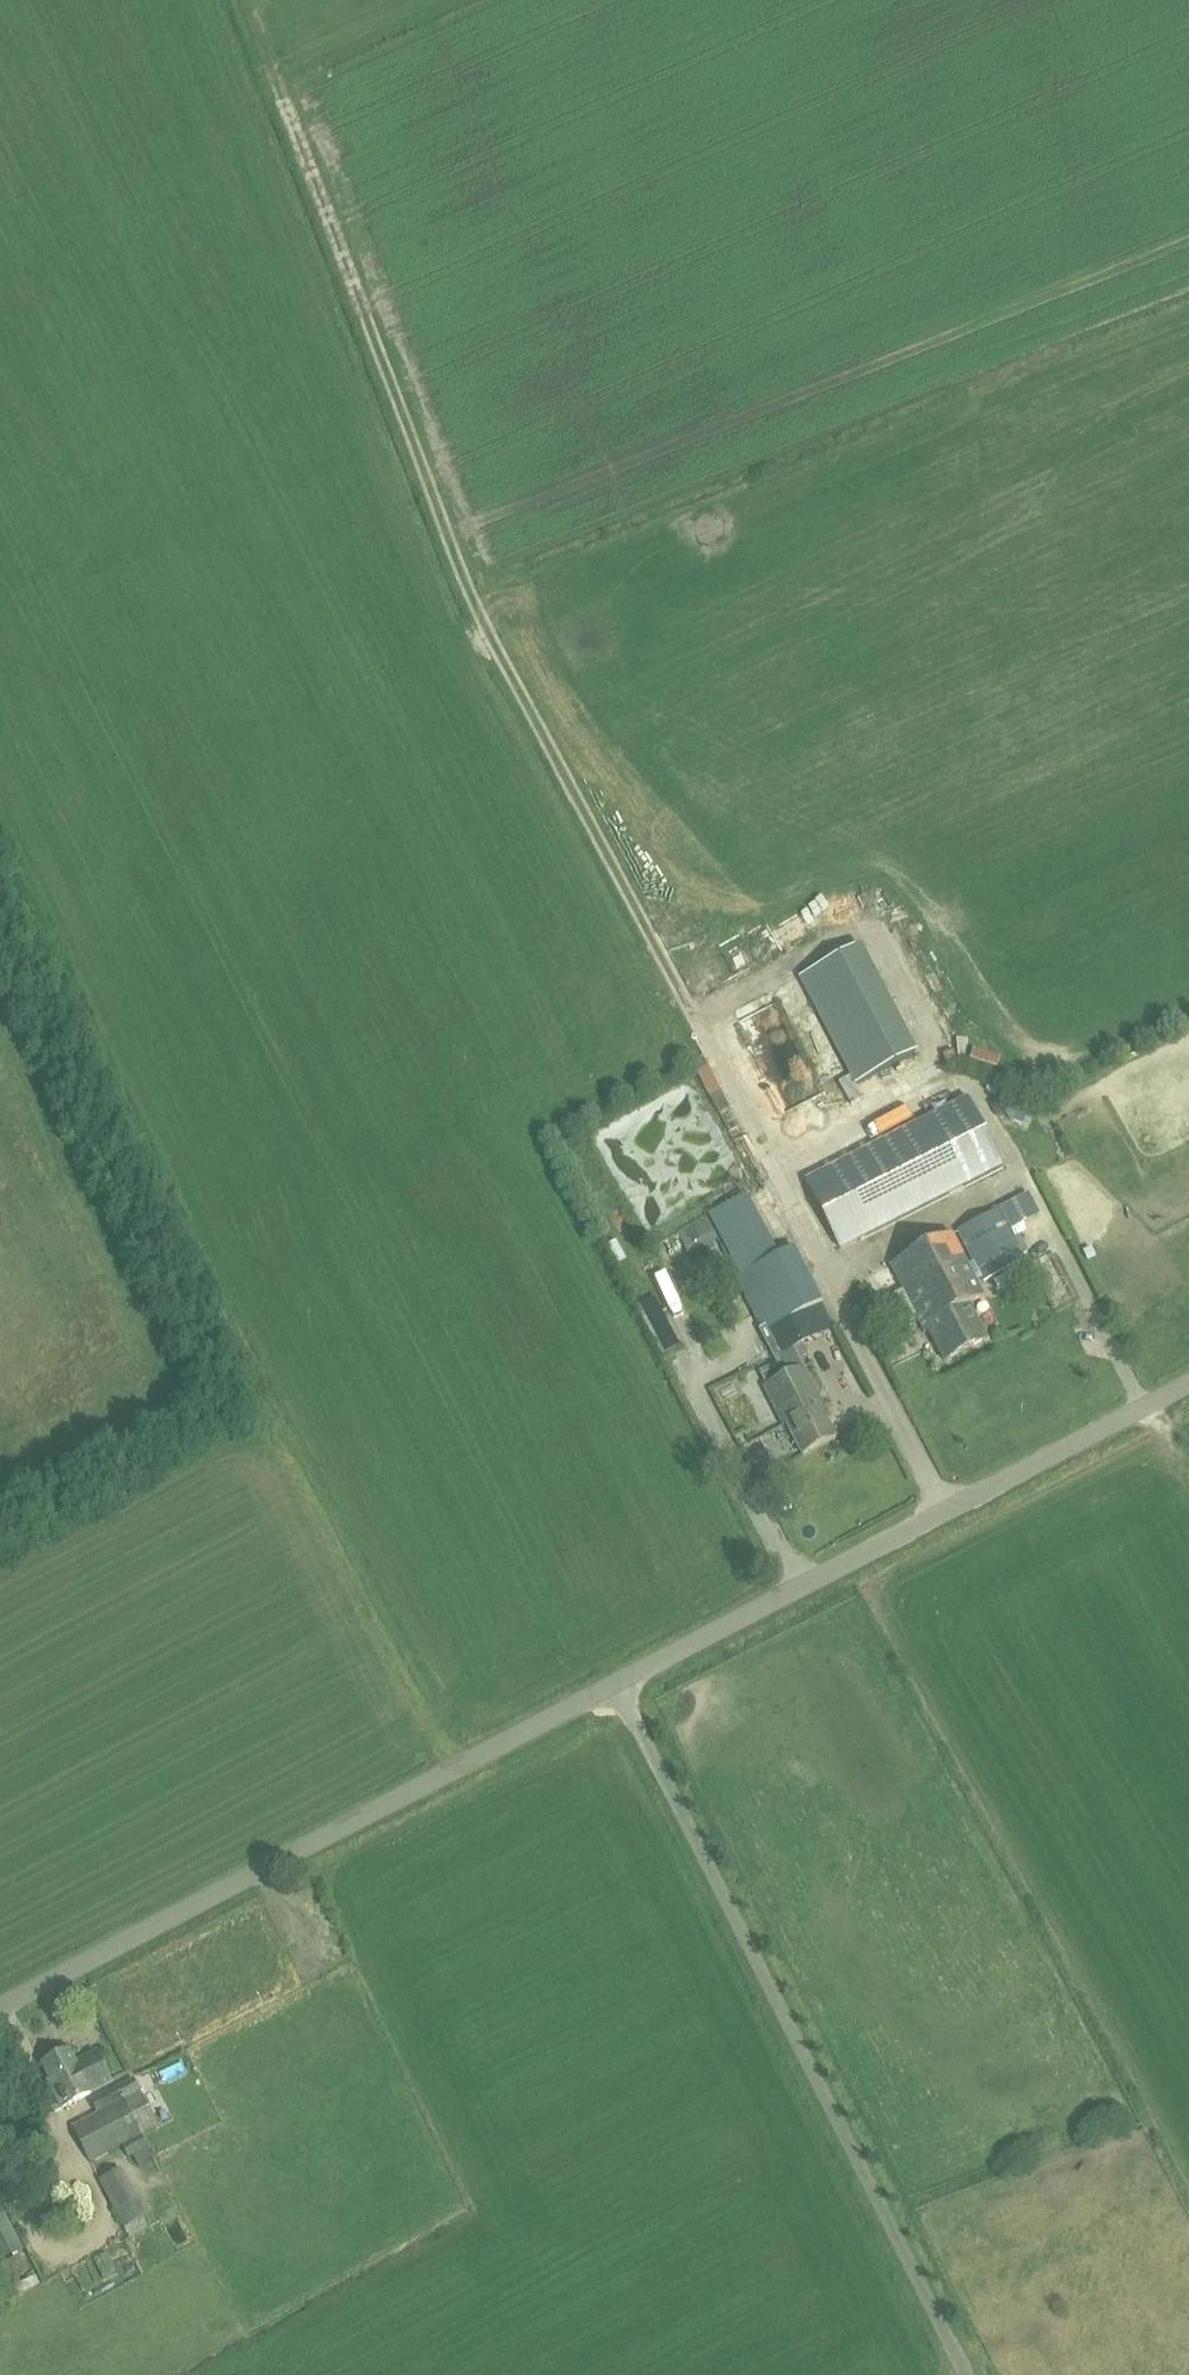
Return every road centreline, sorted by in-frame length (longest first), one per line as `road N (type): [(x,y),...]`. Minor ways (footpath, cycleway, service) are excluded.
road 1 (unclassified): [(0,2005),(1188,1381)]

